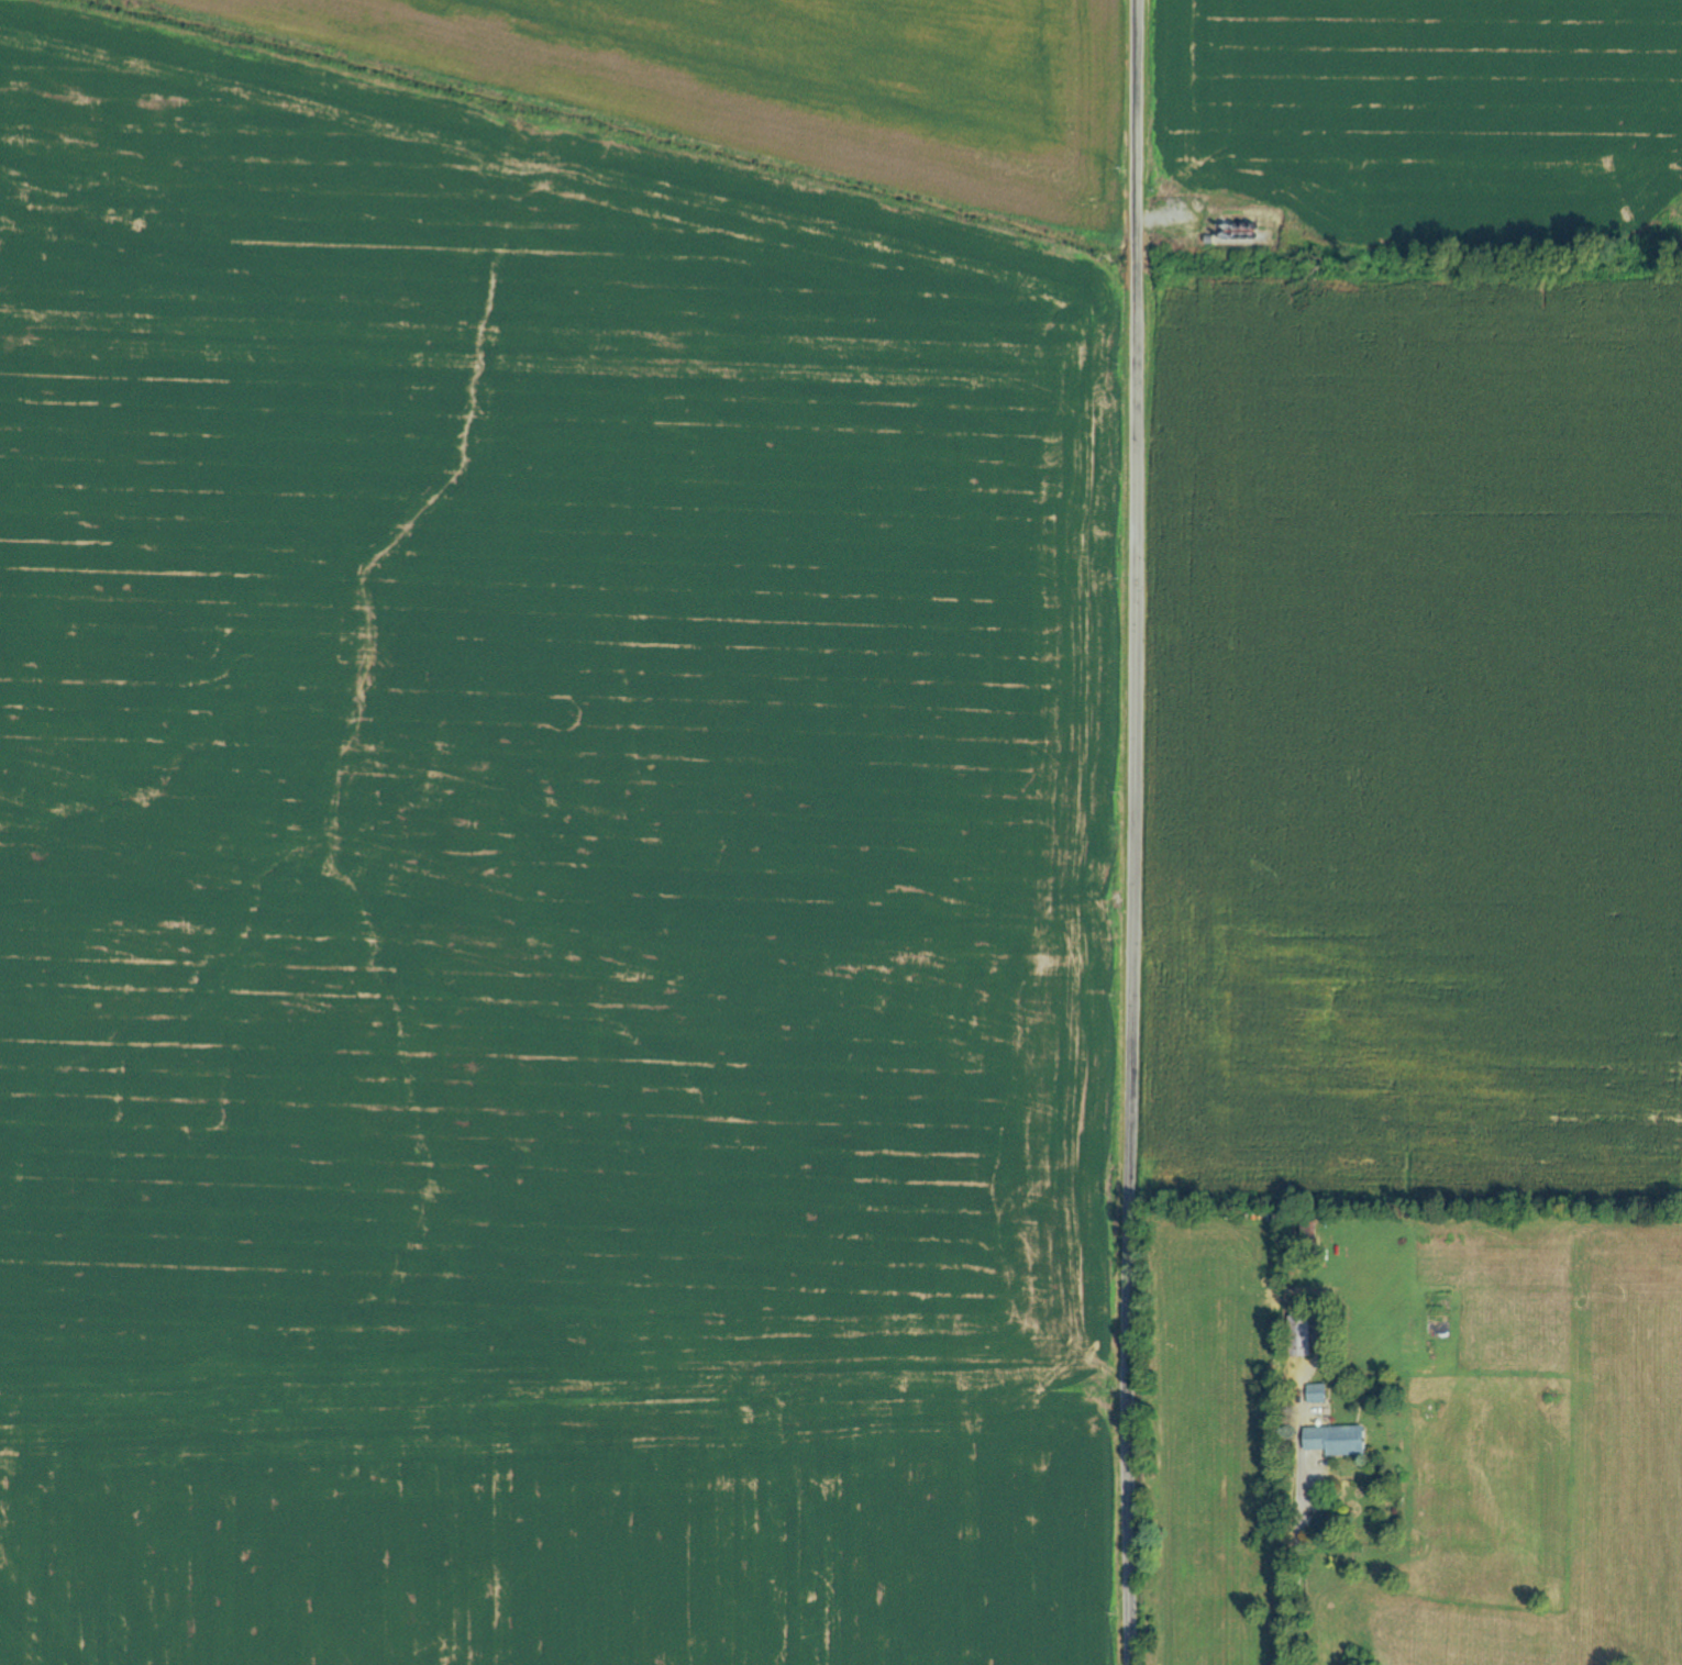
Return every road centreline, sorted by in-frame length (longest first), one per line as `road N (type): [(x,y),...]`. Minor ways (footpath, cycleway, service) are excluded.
road 1 (residential): [(1130,1664),(1125,1350),(1136,0)]

